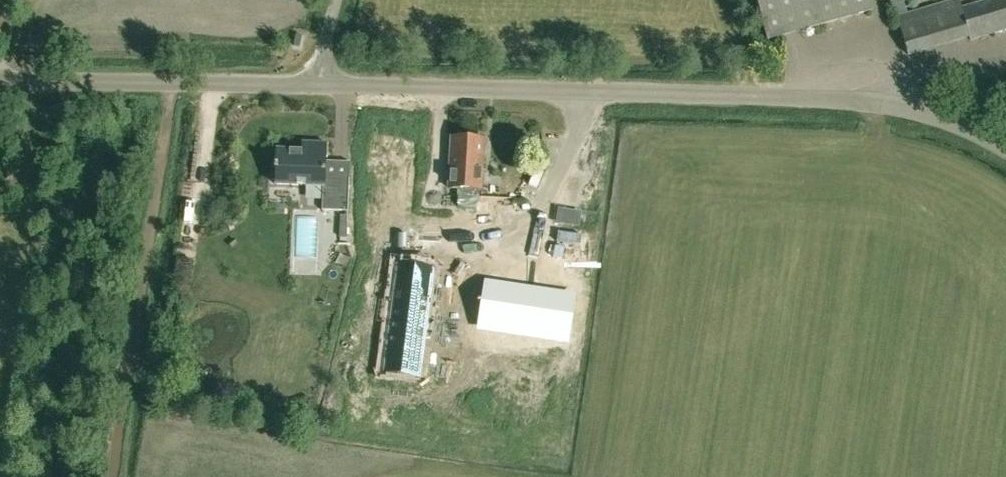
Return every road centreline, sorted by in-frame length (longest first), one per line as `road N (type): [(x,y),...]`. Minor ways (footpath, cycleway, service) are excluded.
road 1 (unclassified): [(1005,150),(952,123),(870,104),(314,88)]
road 2 (unclassified): [(314,88),(0,82)]

